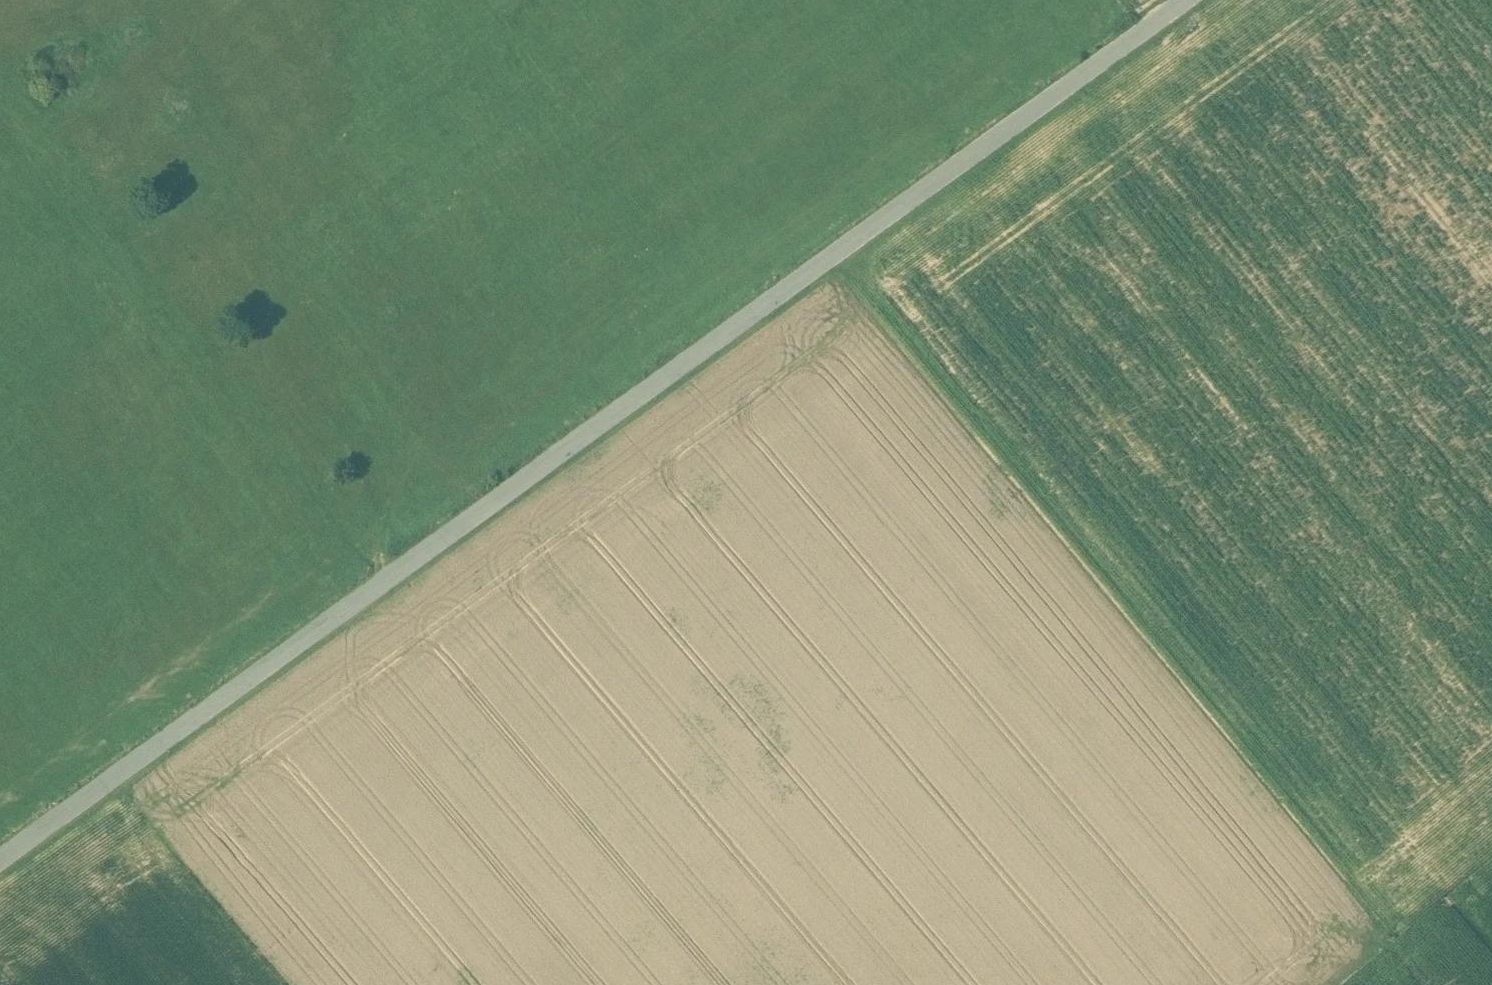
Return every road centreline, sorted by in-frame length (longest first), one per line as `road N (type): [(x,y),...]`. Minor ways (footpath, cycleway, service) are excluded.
road 1 (unclassified): [(1189,0),(0,863)]

